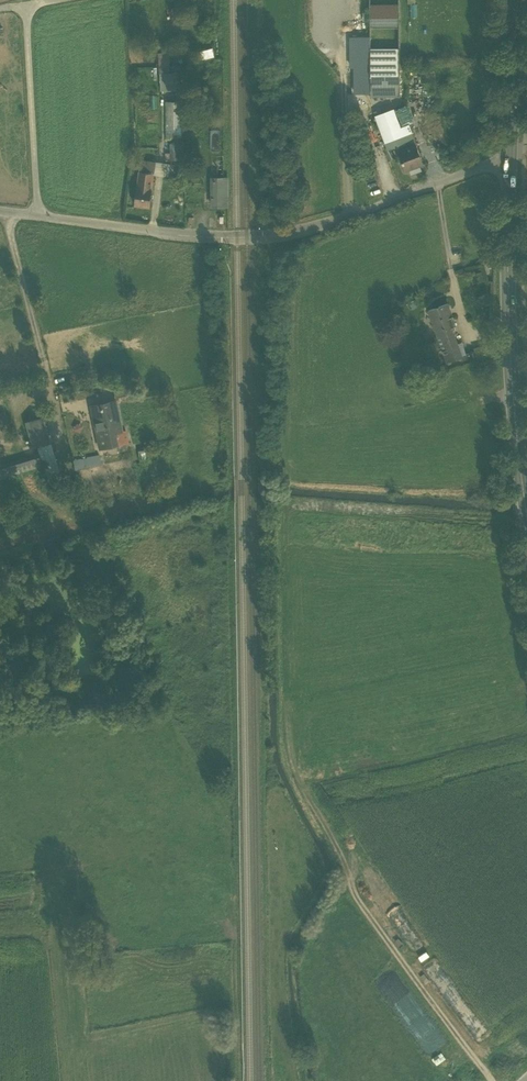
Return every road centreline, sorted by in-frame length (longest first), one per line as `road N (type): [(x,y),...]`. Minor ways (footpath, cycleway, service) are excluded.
road 1 (unclassified): [(510,157),(283,234),(195,237),(38,216)]
road 2 (track): [(286,704),(294,766),(353,890),(492,1080)]
road 3 (primary): [(526,516),(511,358),(510,157)]
road 4 (unclassified): [(38,216),(24,3)]
road 5 (track): [(55,408),(77,512),(0,543)]
road 6 (track): [(232,903),(239,1080)]
road 7 (primary): [(510,157),(518,0)]

